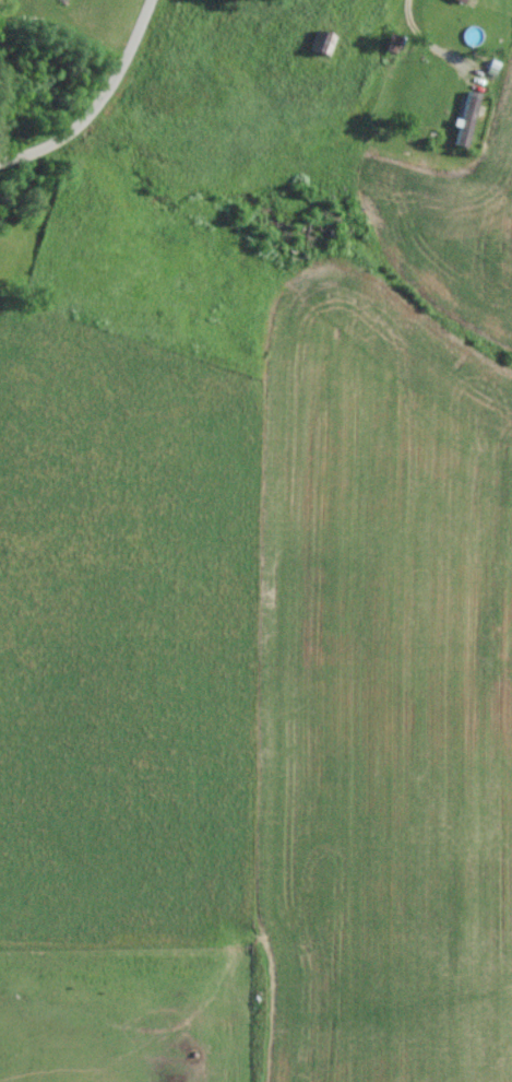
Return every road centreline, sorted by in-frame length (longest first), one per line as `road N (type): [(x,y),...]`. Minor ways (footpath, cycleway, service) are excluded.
road 1 (residential): [(0,169),(120,120),(159,0)]

